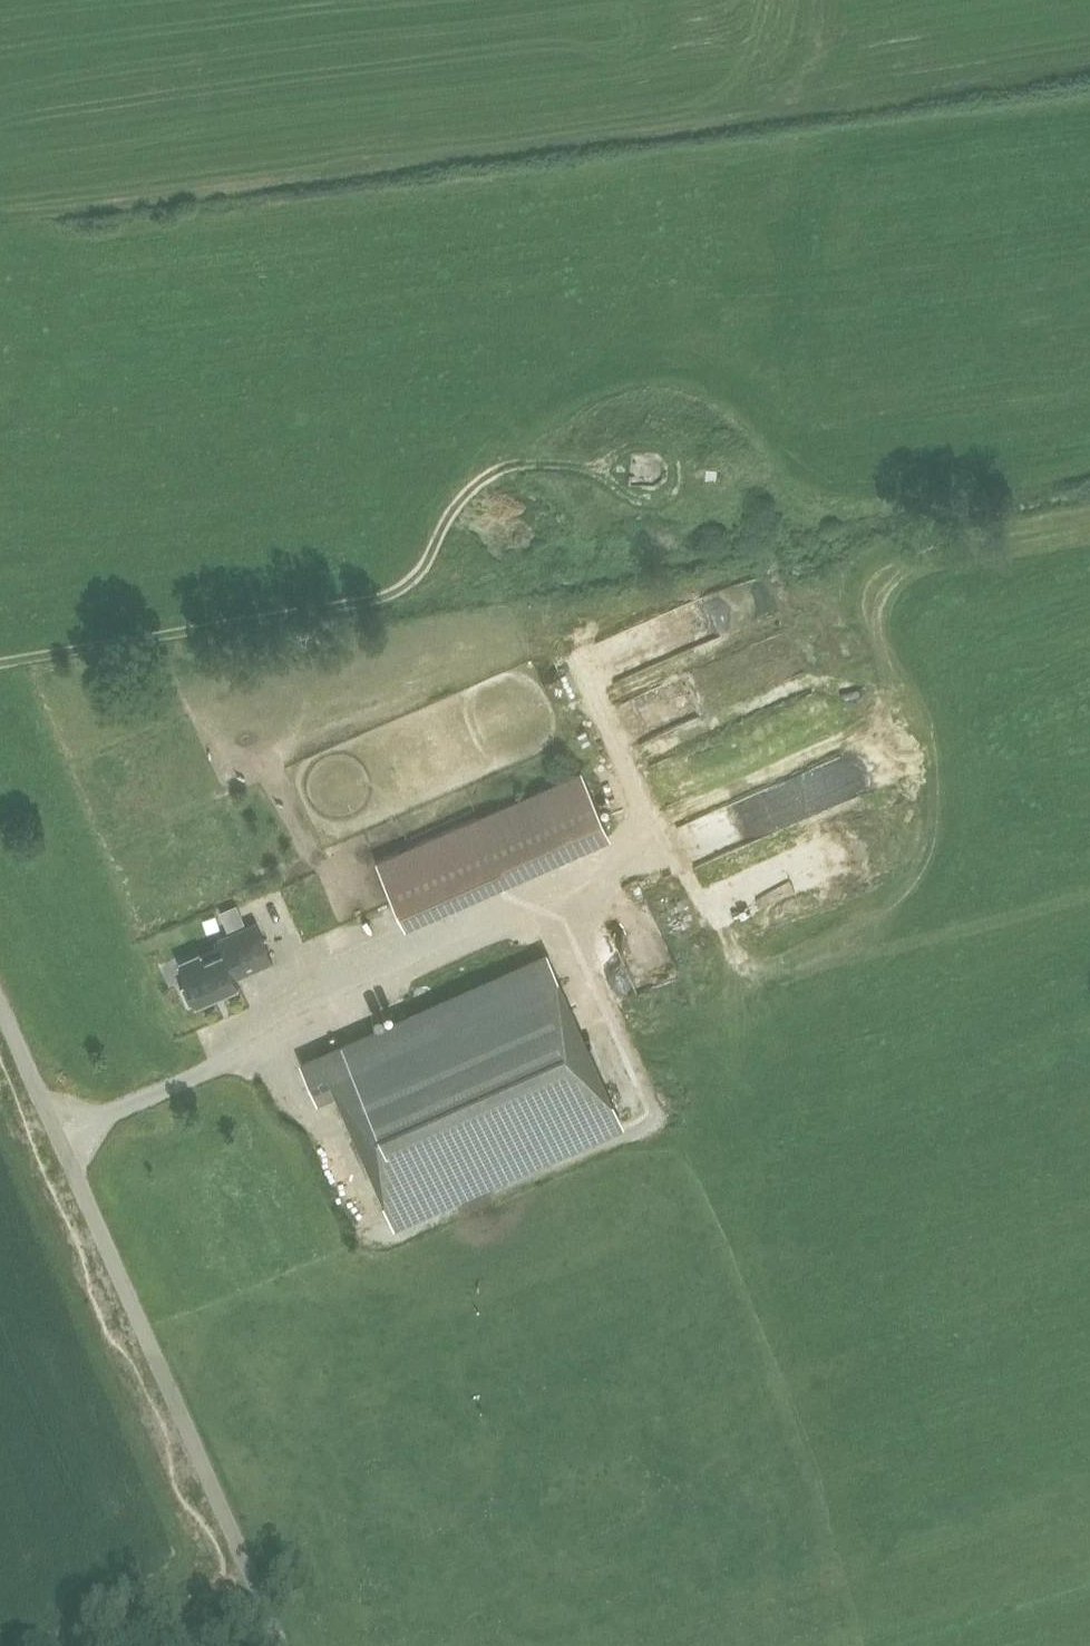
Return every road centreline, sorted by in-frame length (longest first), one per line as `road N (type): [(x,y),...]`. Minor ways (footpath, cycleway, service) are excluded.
road 1 (unclassified): [(279,1645),(0,1003)]

